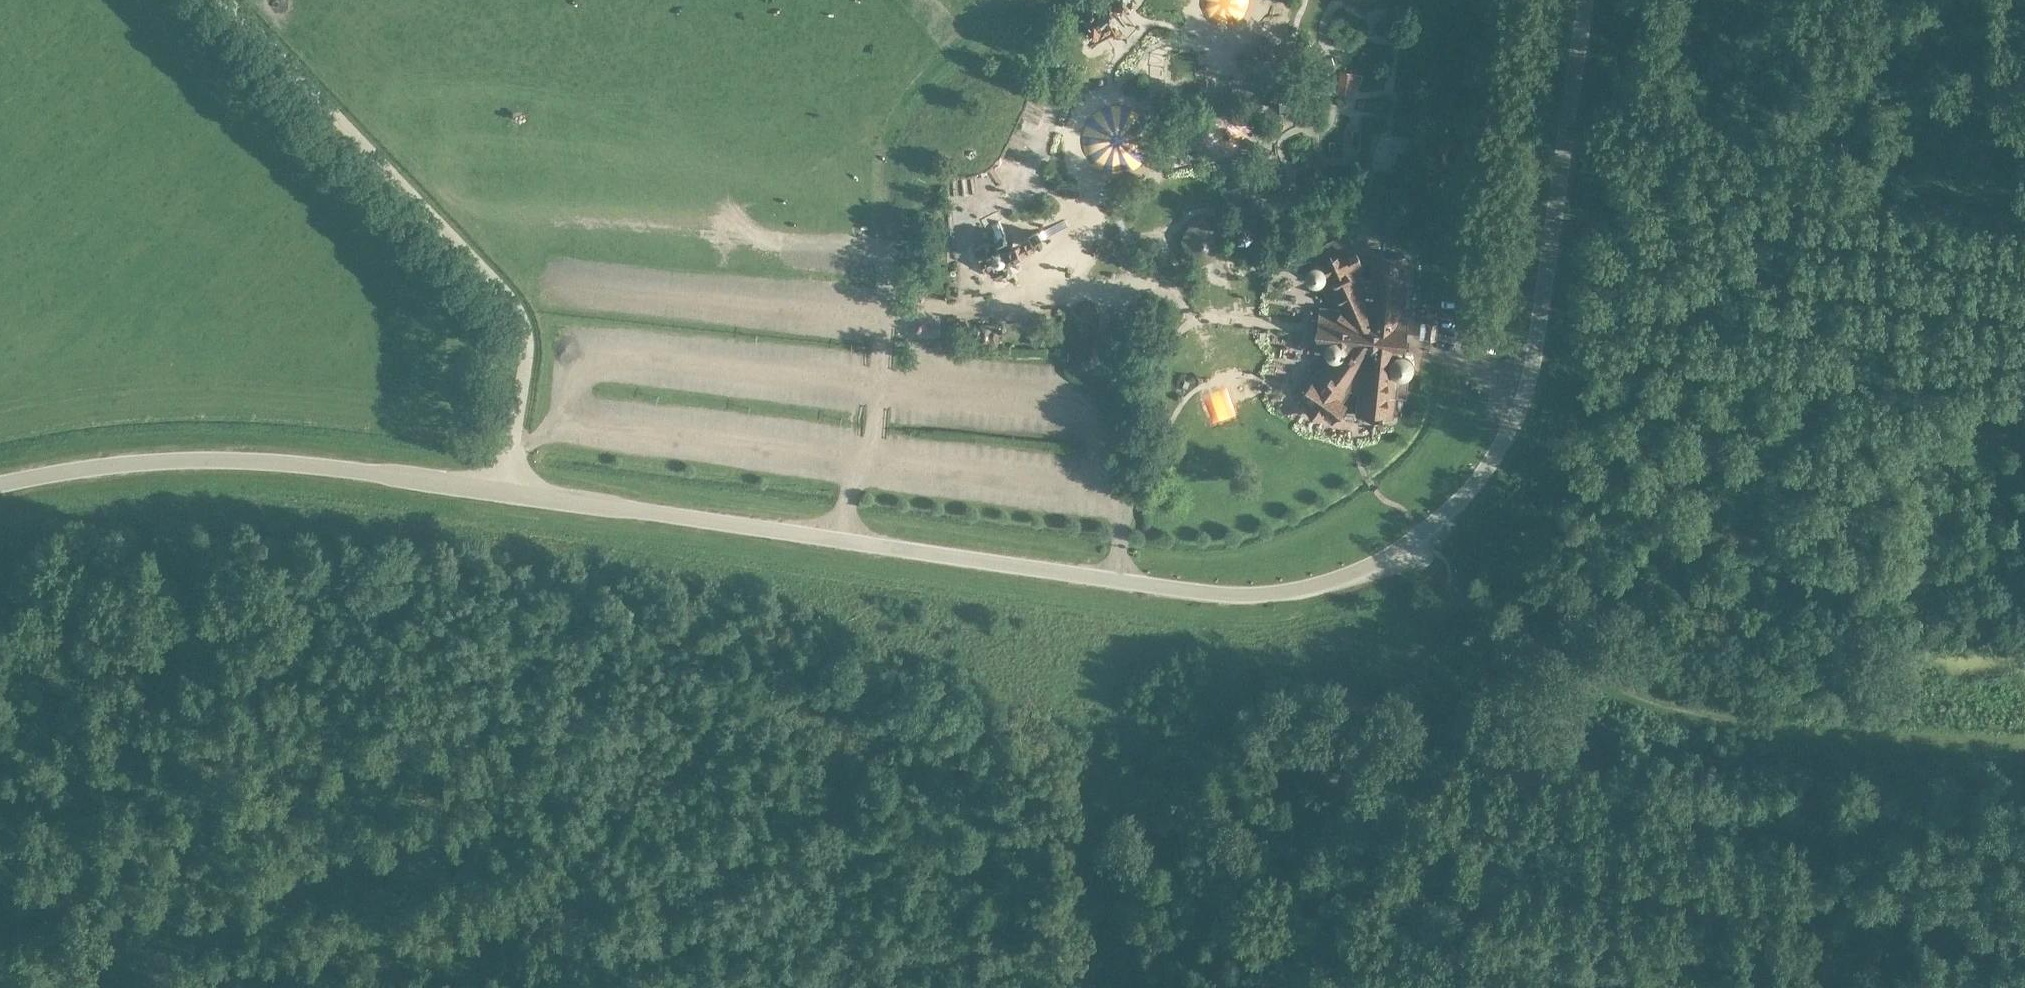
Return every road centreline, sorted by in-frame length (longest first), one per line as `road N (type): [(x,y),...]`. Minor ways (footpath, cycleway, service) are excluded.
road 1 (tertiary): [(0,479),(92,463),(280,463),(1249,589),(1336,575),(1410,544),(1496,463),(1540,355),(1592,0)]
road 2 (track): [(2024,735),(1920,729),(1657,690),(1568,657),(1450,575)]
road 3 (track): [(1450,575),(1244,987)]

